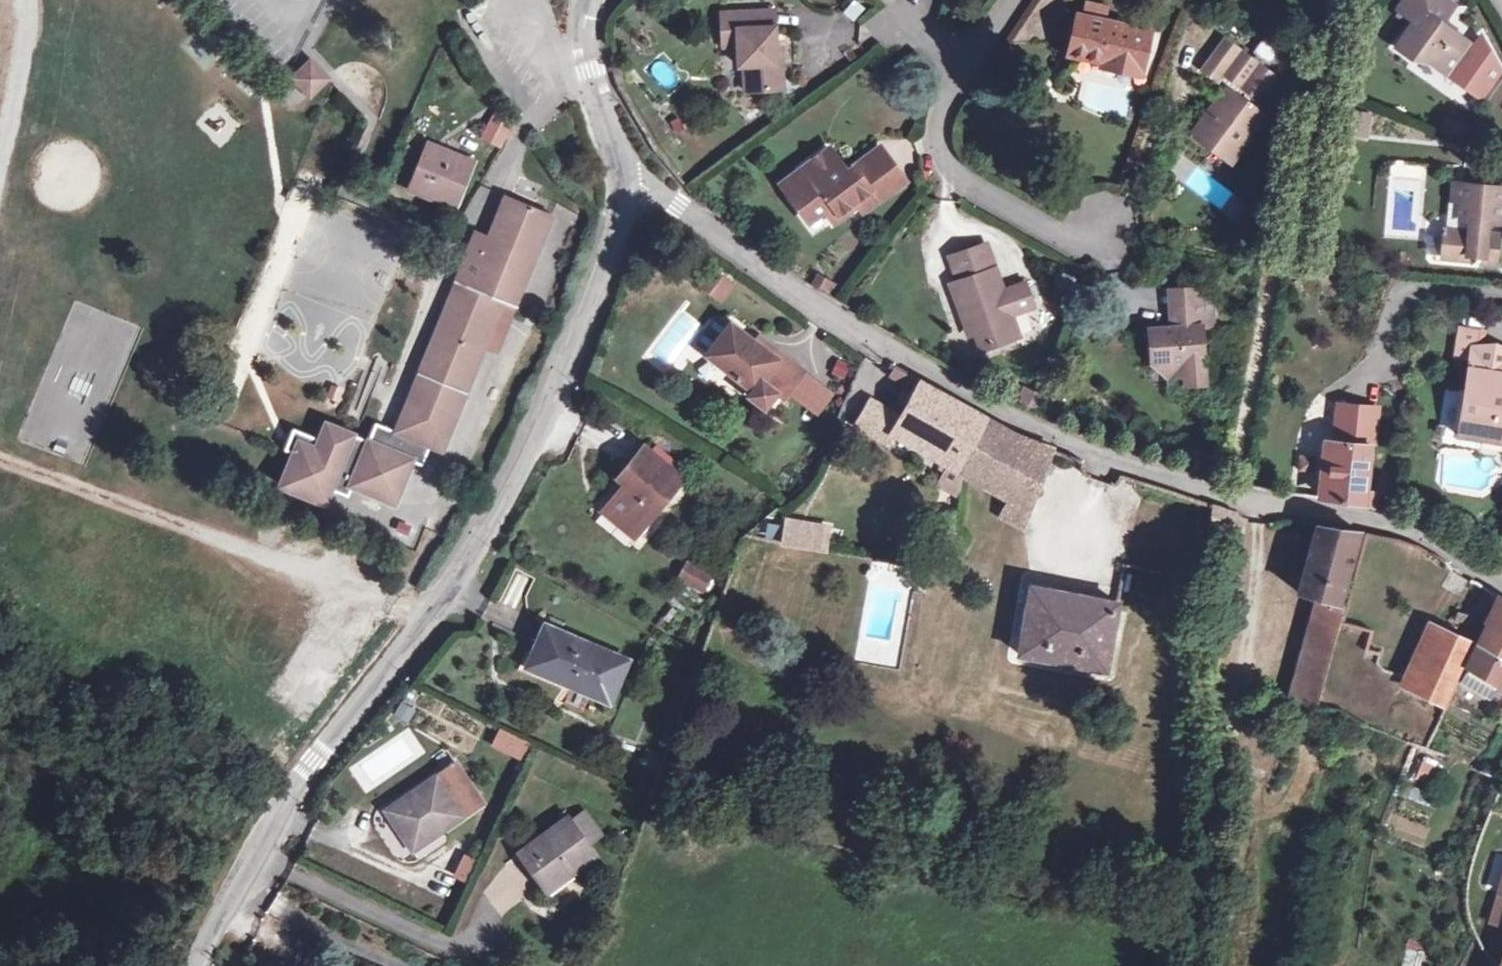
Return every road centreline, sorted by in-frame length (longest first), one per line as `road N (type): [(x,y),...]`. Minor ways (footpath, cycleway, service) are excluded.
road 1 (residential): [(1501,578),(1415,525),(1184,485),(1057,436),(829,317),(729,238),(616,169)]
road 2 (tertiary): [(184,965),(259,836),(466,561),(527,456),(579,354),(616,239),(616,169)]
road 3 (track): [(428,613),(0,461)]
road 4 (tertiary): [(616,169),(581,0)]

